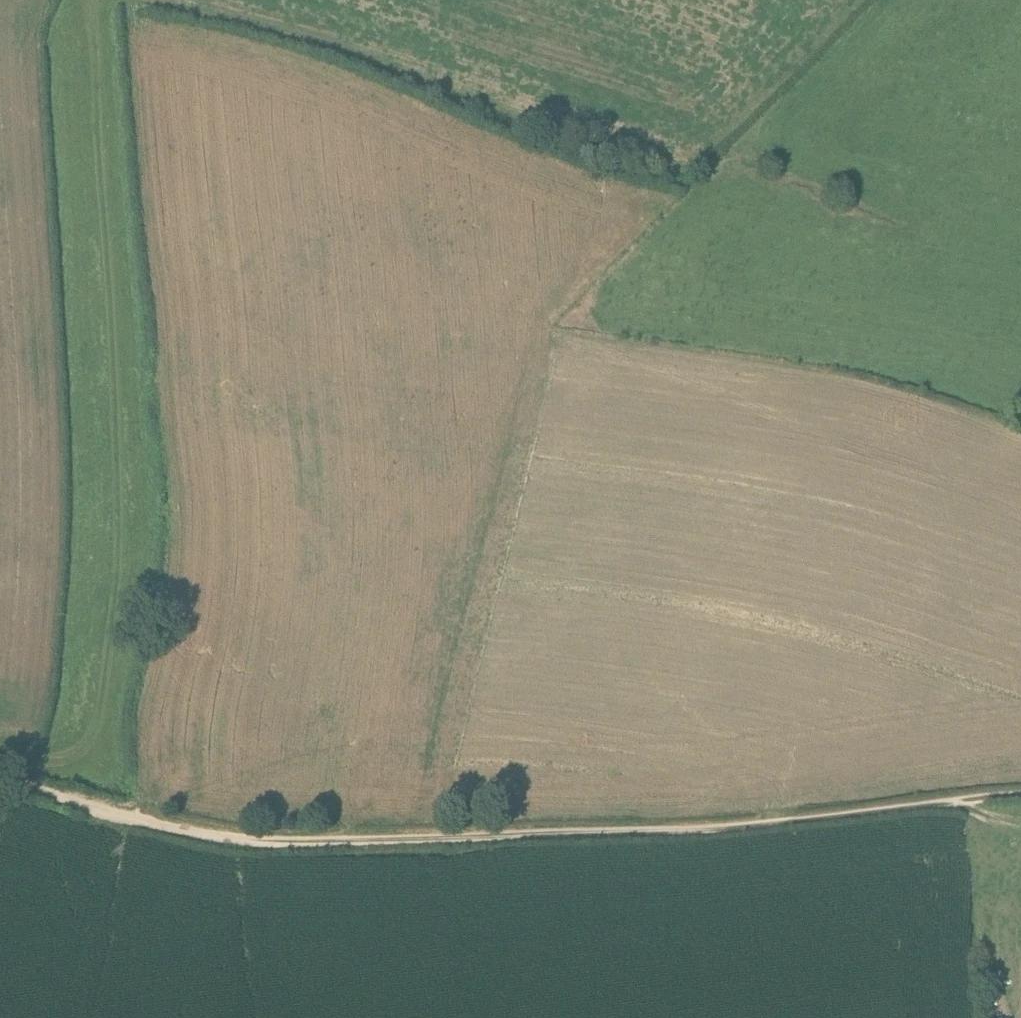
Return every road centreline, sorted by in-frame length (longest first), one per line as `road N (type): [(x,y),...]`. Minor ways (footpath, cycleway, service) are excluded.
road 1 (track): [(0,780),(127,817),(279,842),(738,827),(1020,795)]

